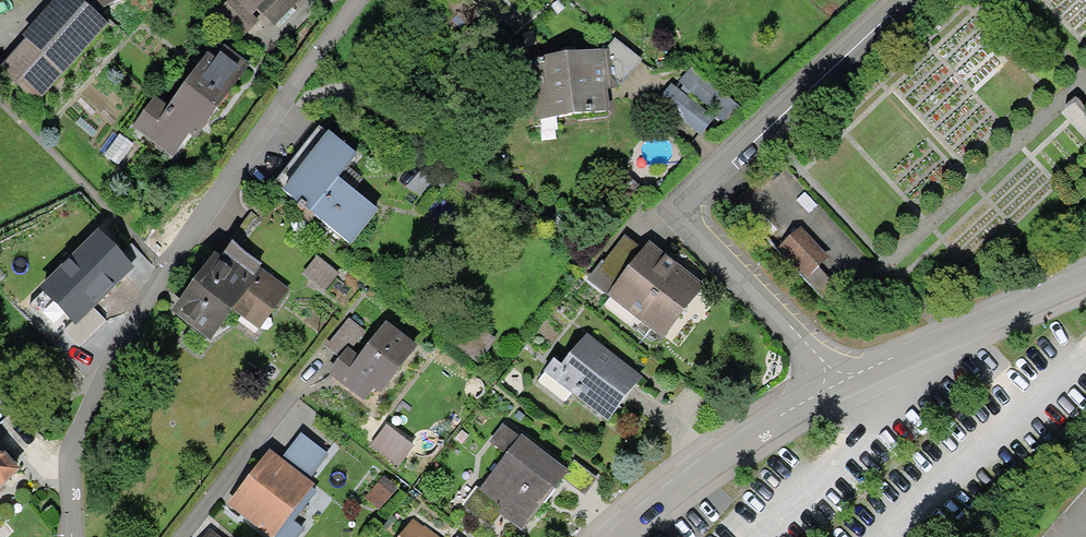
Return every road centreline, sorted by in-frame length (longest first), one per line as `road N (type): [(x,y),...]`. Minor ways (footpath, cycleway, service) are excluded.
road 1 (residential): [(71,536),(70,470),(81,425),(162,272),(358,0)]
road 2 (residential): [(837,381),(684,221),(691,189),(893,0)]
road 3 (residential): [(1085,277),(837,381)]
road 4 (residential): [(837,381),(620,536)]

